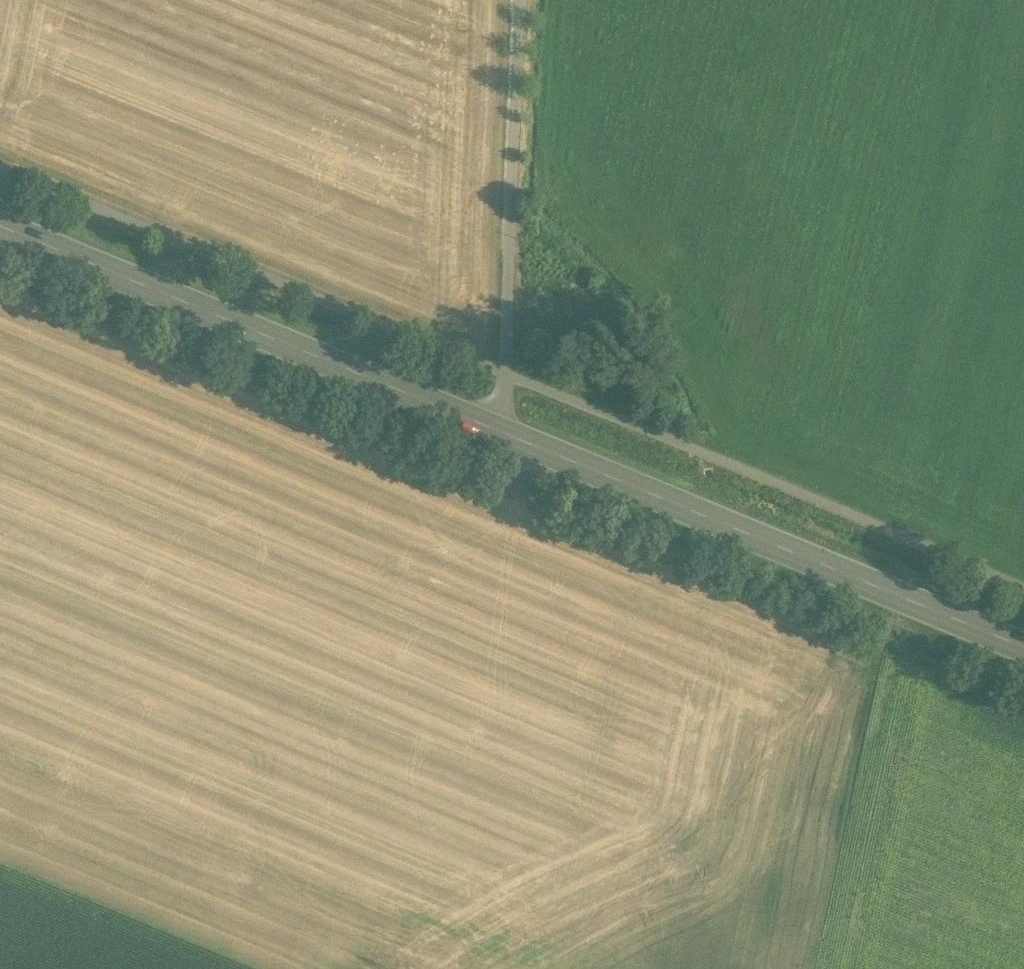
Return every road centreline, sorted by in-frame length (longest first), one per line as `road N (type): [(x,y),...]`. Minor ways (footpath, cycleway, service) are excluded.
road 1 (primary): [(1023,647),(0,225)]

